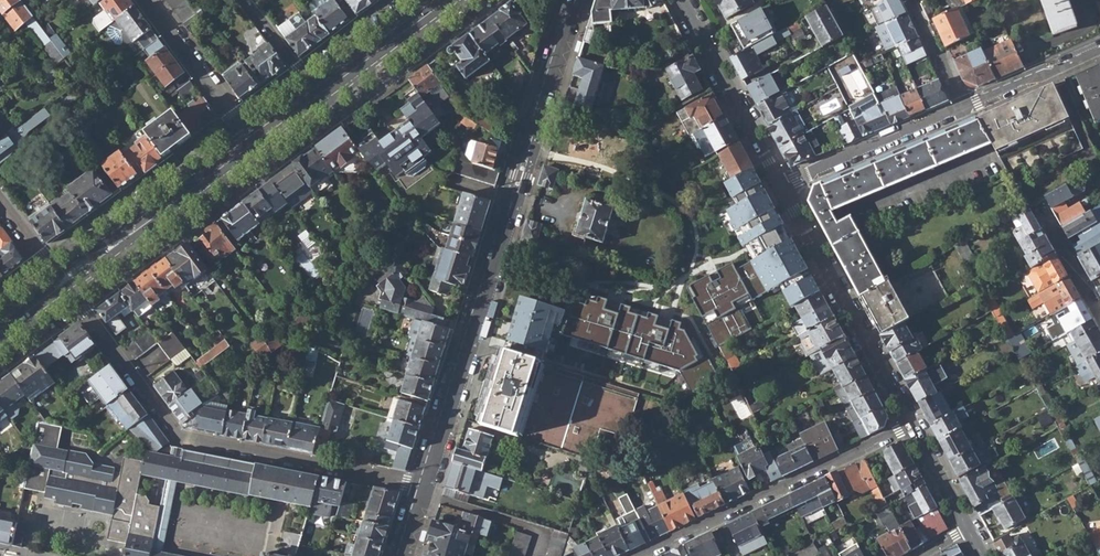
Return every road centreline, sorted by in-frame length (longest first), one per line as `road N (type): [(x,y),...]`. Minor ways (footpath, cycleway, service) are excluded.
road 1 (tertiary): [(576,0),(422,485)]
road 2 (residential): [(422,485),(180,437),(63,284)]
road 3 (residential): [(910,422),(634,555)]
road 4 (residential): [(782,187),(910,422)]
road 5 (primary): [(255,142),(63,284)]
road 6 (residential): [(681,0),(782,187)]
road 7 (residential): [(964,107),(782,187)]
road 8 (residential): [(148,0),(255,142)]
road 9 (primary): [(447,0),(319,96)]
road 10 (residential): [(1099,50),(964,107)]
road 11 (residential): [(910,422),(969,531)]
road 12 (residential): [(964,107),(908,0)]

